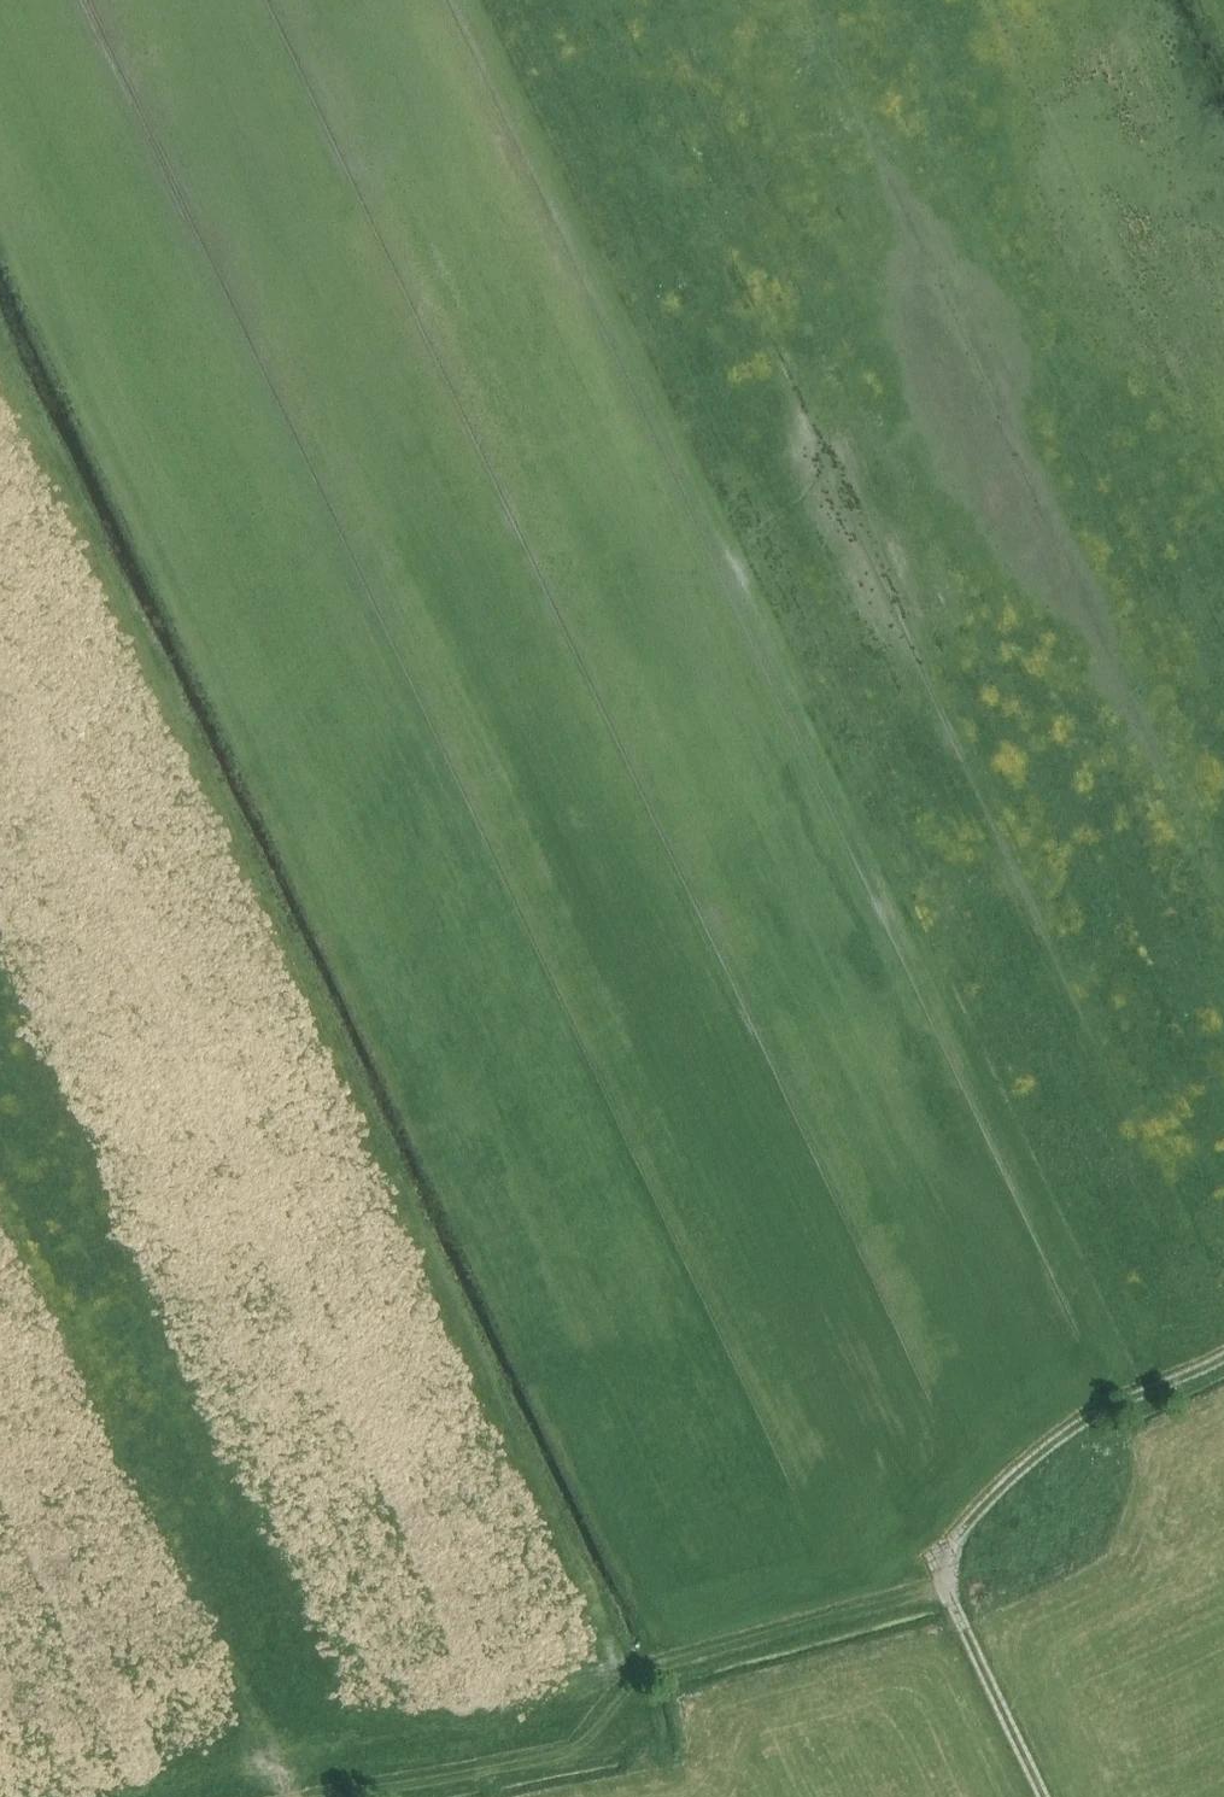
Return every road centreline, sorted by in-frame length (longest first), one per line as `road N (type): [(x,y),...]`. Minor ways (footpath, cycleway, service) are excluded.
road 1 (track): [(947,1591),(657,1667),(641,1675),(629,1732),(617,1742),(330,1796)]
road 2 (track): [(1223,1360),(1041,1449),(953,1549),(947,1591)]
road 3 (track): [(947,1591),(1044,1796)]

